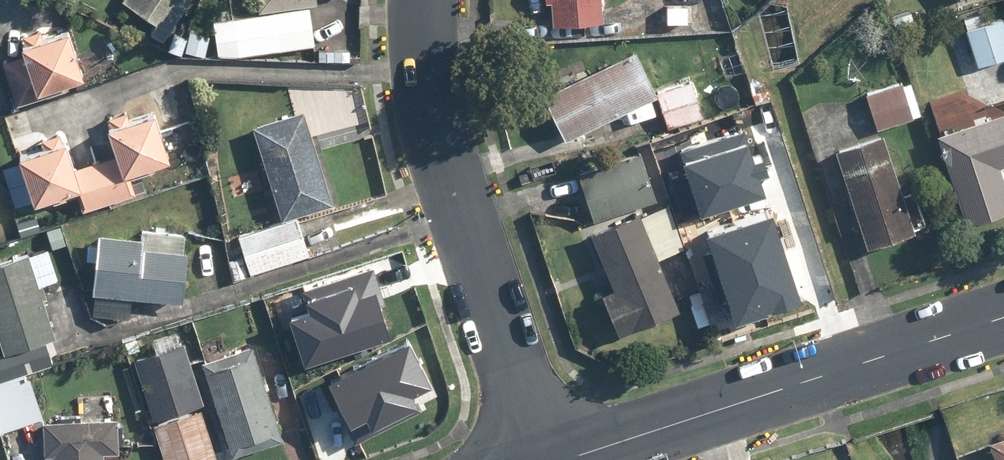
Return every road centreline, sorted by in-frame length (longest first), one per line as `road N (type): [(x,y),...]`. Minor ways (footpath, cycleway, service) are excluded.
road 1 (residential): [(540,459),(440,142),(424,0)]
road 2 (tertiary): [(565,459),(1003,316)]

